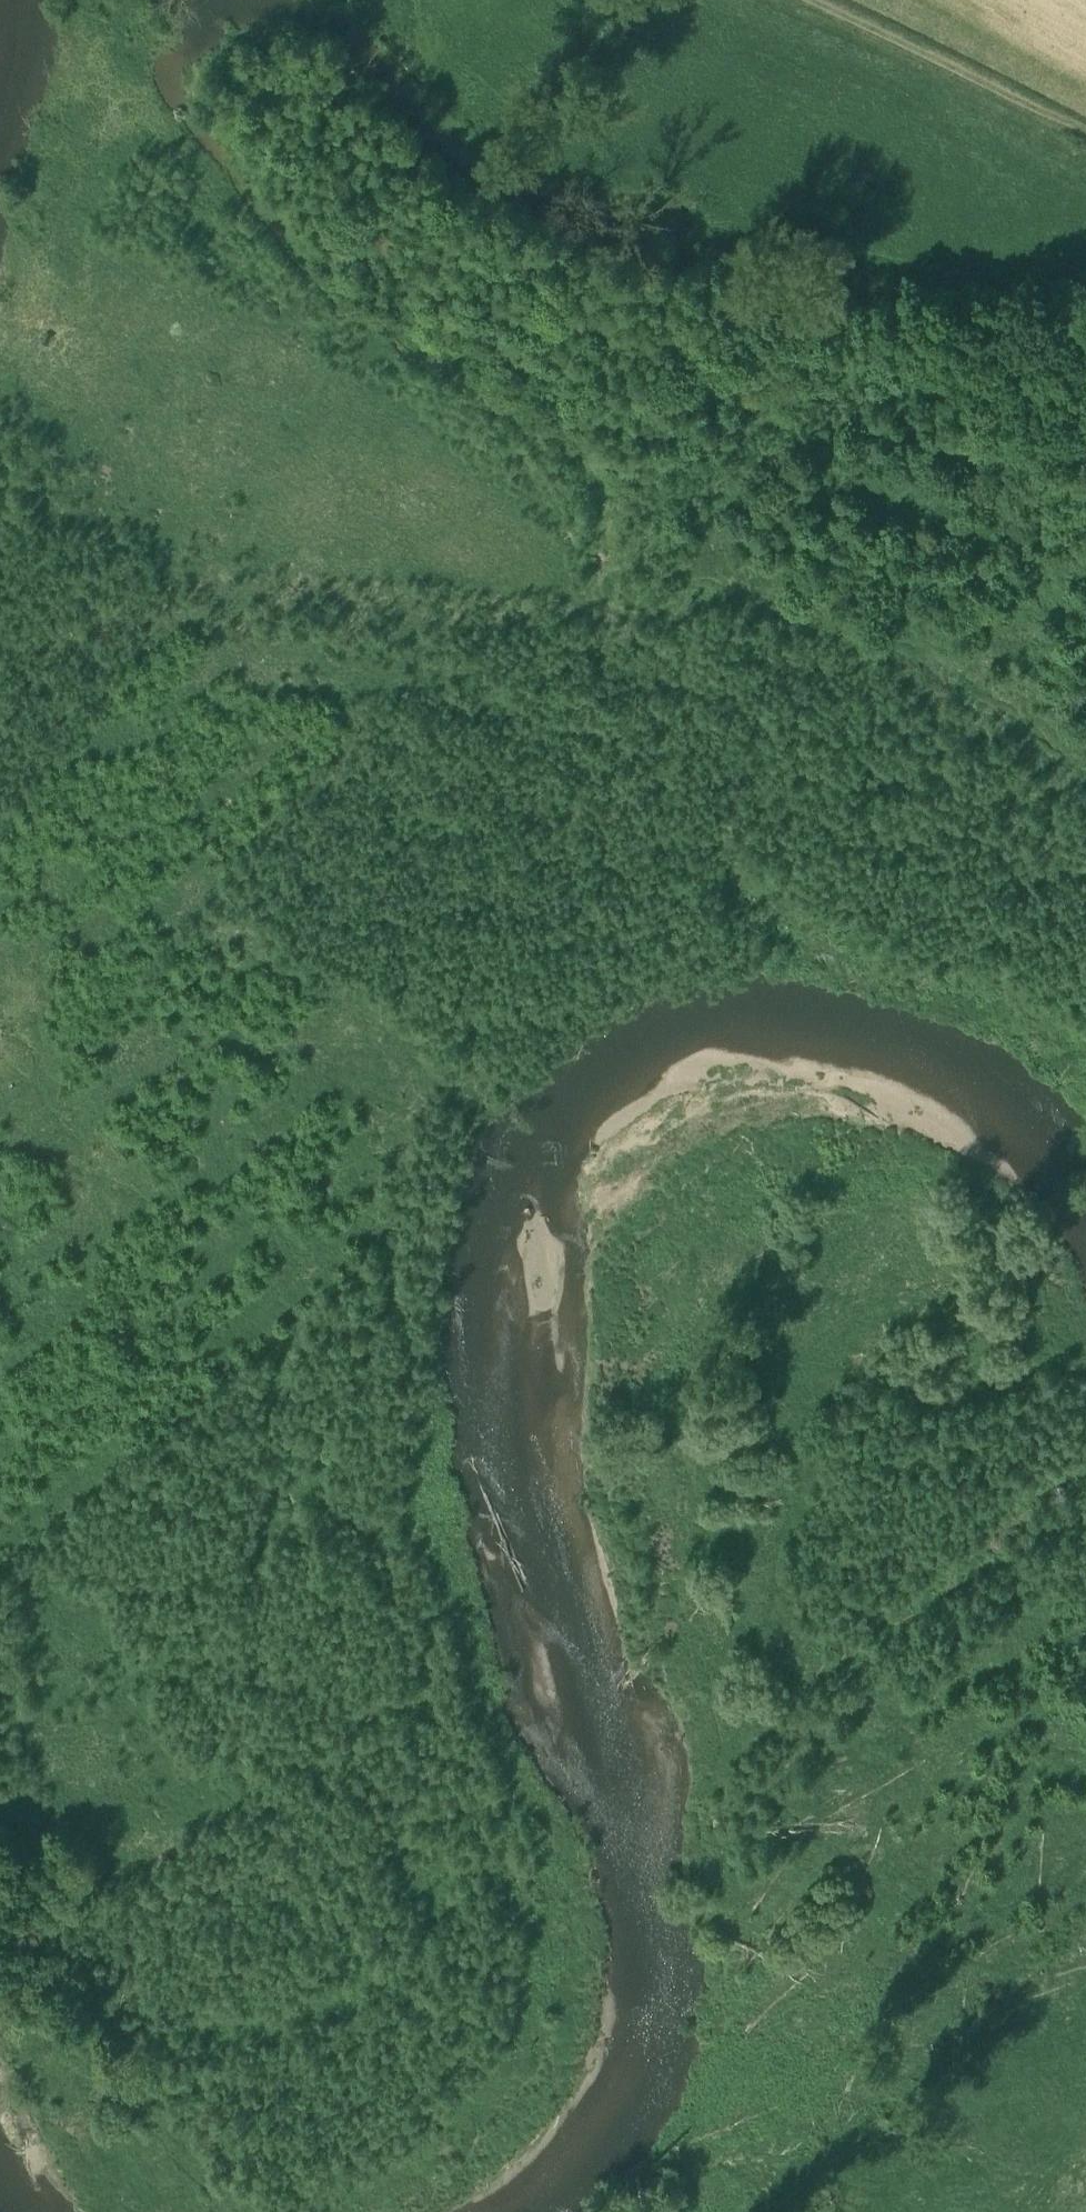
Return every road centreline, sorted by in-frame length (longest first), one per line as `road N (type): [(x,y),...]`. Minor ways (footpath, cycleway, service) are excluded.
road 1 (track): [(1085,132),(824,0)]

